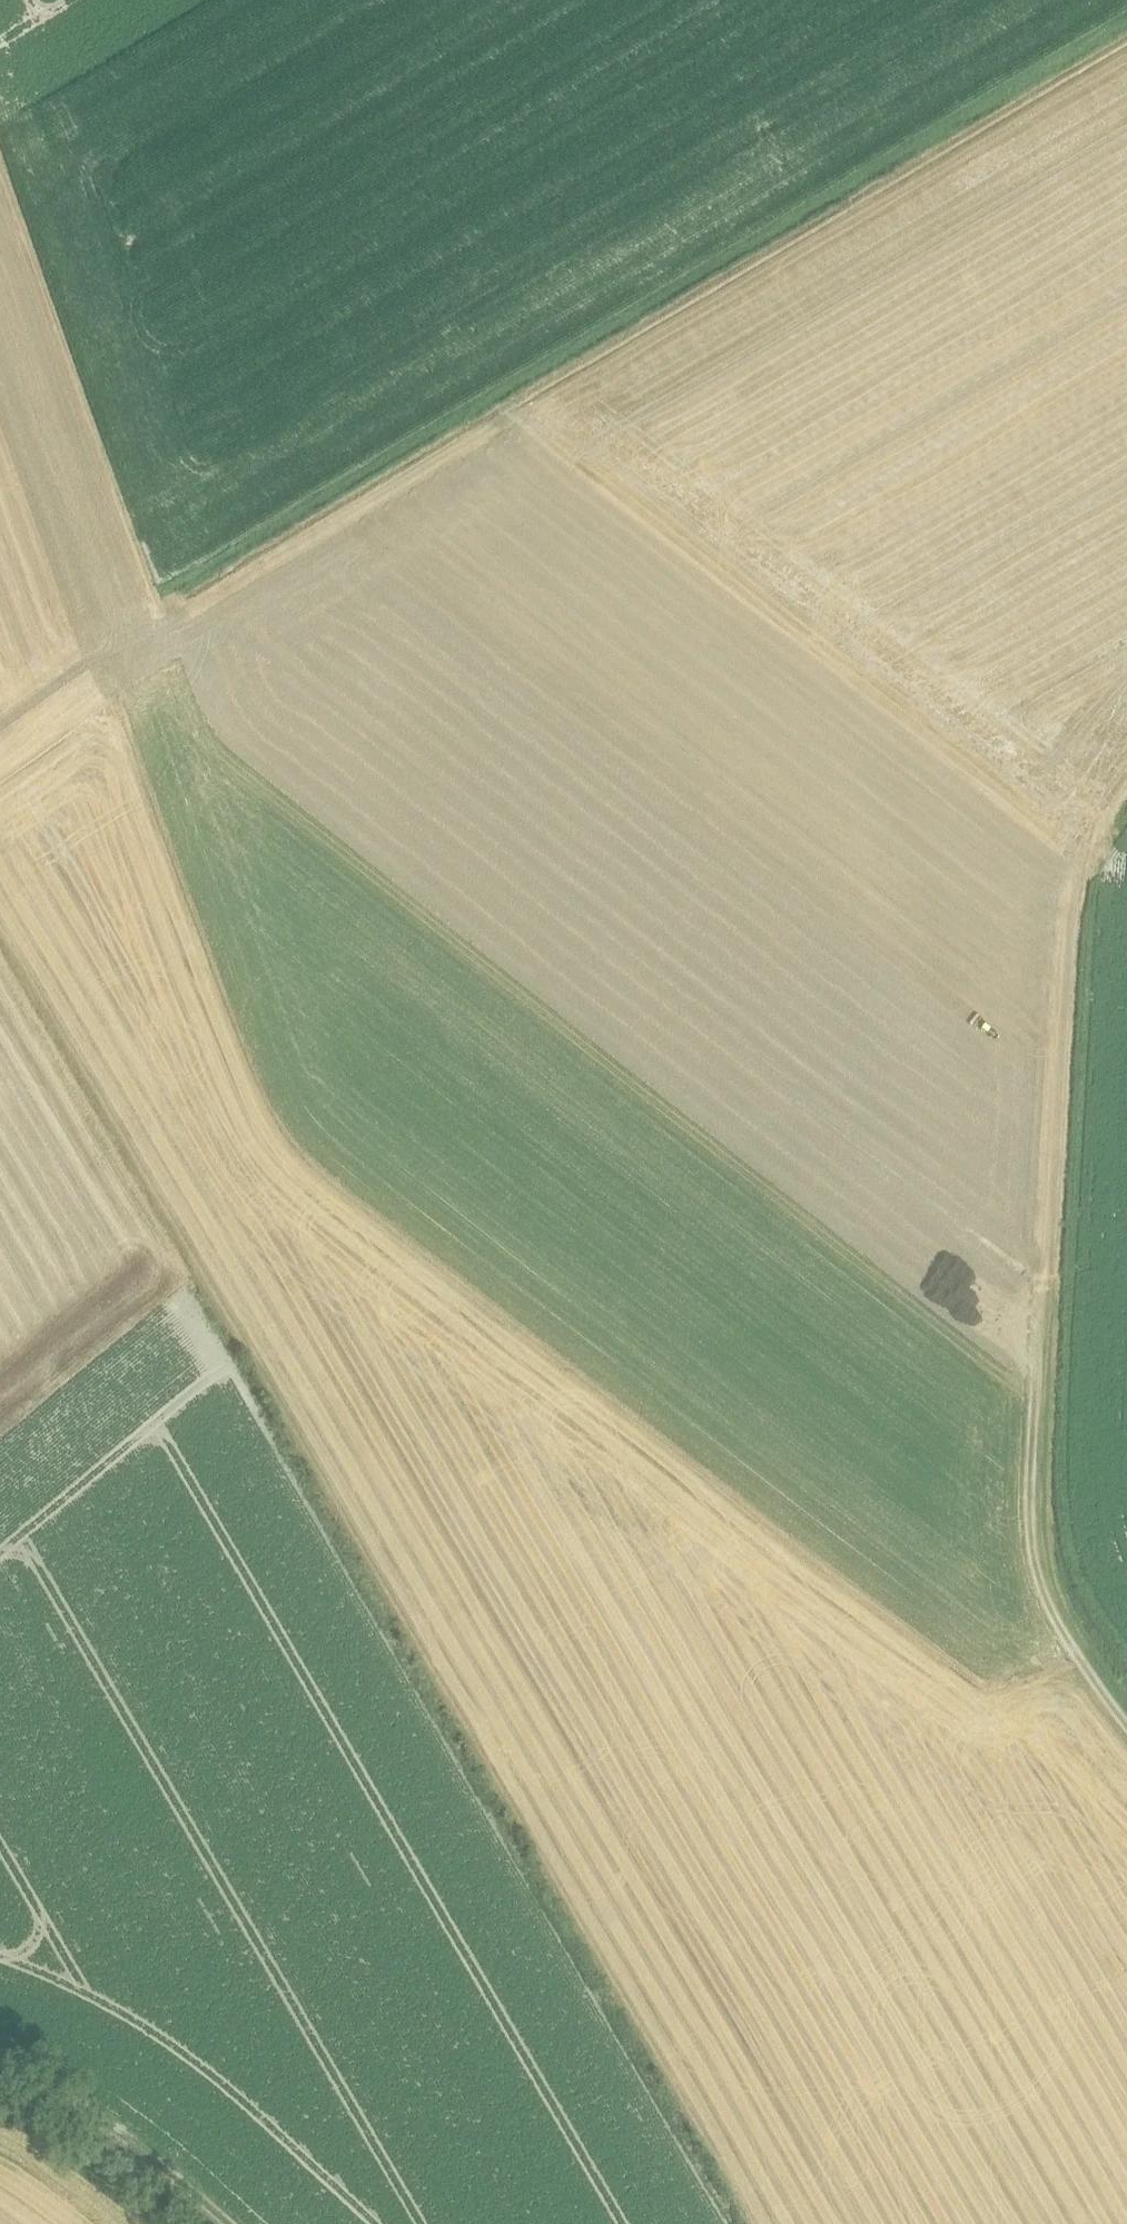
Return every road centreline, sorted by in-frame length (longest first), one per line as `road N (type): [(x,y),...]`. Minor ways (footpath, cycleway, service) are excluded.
road 1 (track): [(1126,1719),(1046,1601),(1029,1507),(1043,1276)]
road 2 (track): [(0,2062),(104,2123),(225,2223)]

